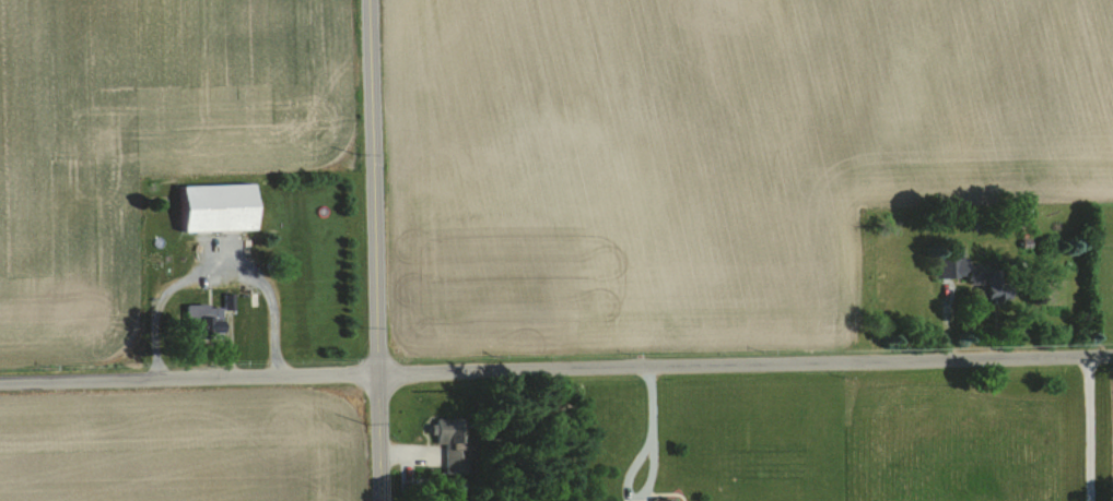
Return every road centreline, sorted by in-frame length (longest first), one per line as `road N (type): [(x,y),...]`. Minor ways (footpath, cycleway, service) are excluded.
road 1 (residential): [(377,372),(1112,356)]
road 2 (residential): [(0,382),(377,372)]
road 3 (residential): [(377,372),(367,0)]
road 4 (residential): [(380,500),(377,372)]

